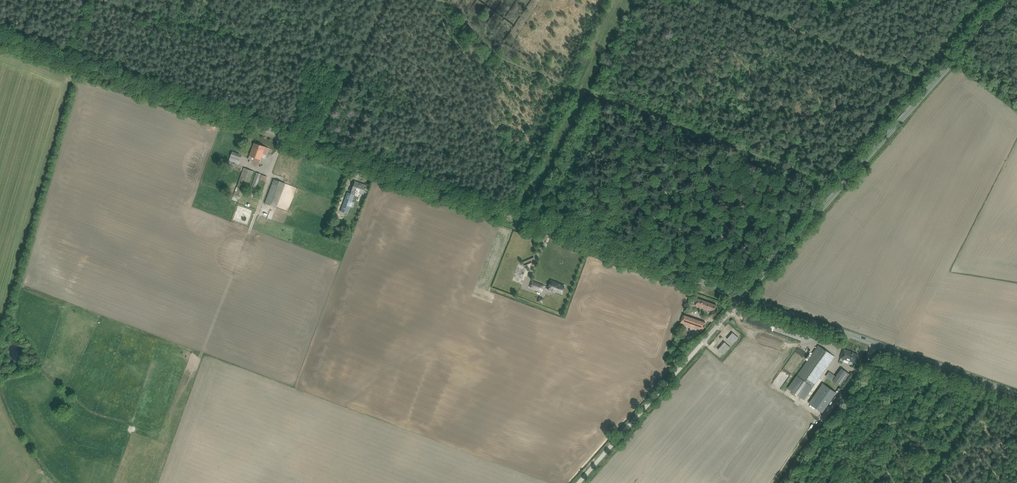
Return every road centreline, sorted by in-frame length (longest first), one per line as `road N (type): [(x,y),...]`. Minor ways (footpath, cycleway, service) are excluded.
road 1 (tertiary): [(742,296),(0,36)]
road 2 (unclassified): [(742,296),(1008,0)]
road 3 (track): [(743,152),(500,58),(445,0)]
road 4 (unclassified): [(579,482),(742,296)]
road 5 (track): [(385,0),(311,145)]
road 6 (tertiary): [(875,344),(1016,394)]
road 7 (tertiary): [(875,344),(742,296)]
road 8 (track): [(915,79),(792,29)]
road 9 (track): [(779,482),(853,378)]

